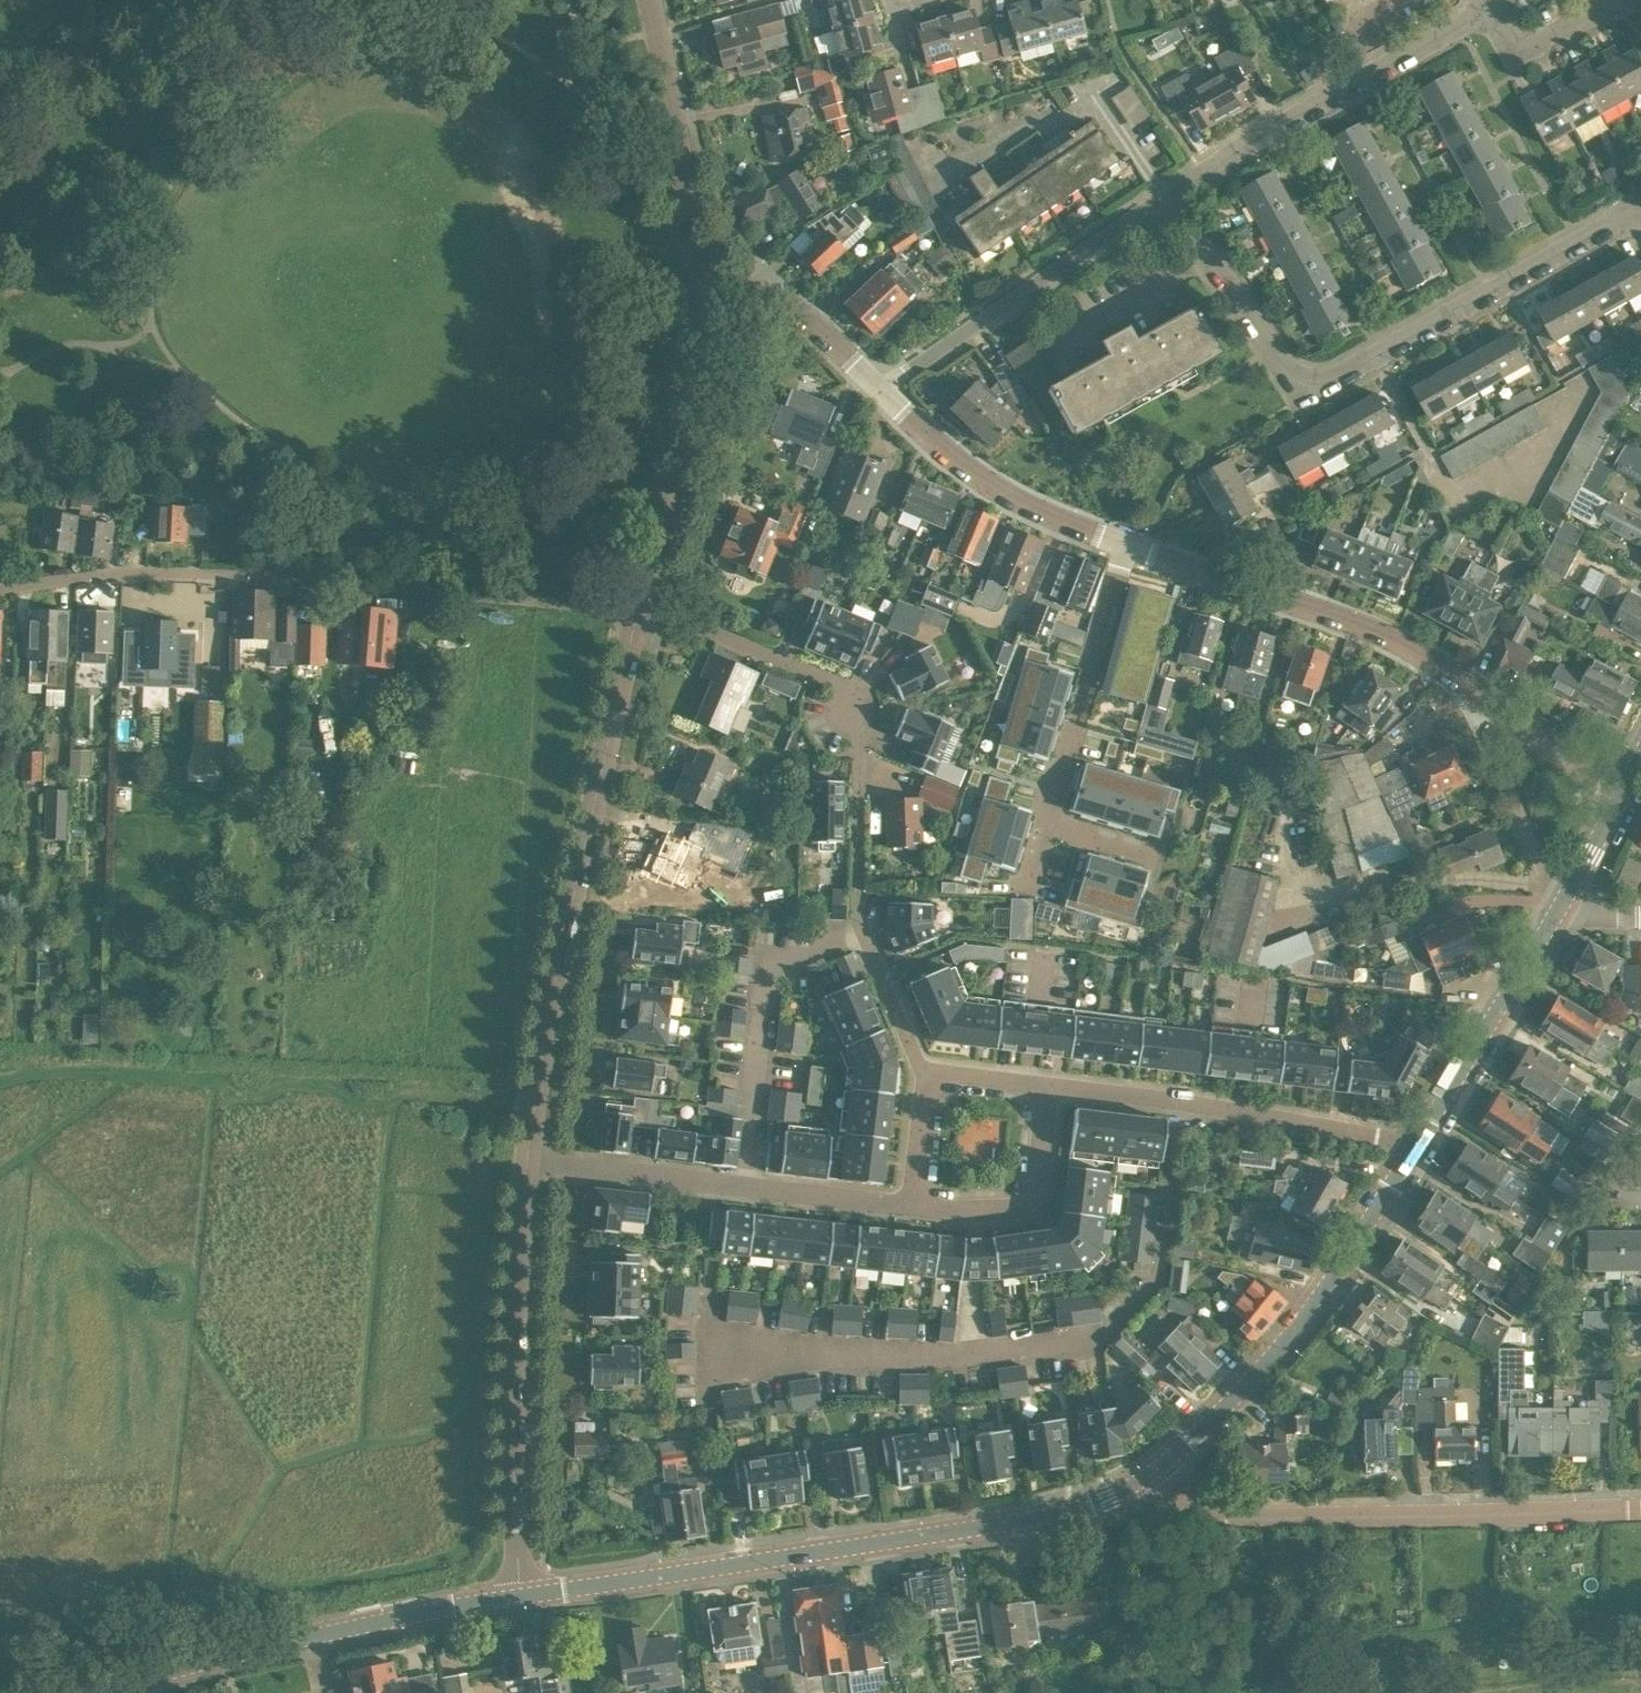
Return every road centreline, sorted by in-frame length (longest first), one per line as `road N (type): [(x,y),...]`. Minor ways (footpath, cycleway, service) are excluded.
road 1 (tertiary): [(520,1597),(1064,1513),(1118,1496),(1153,1474)]
road 2 (residential): [(645,607),(372,577),(134,572),(0,589)]
road 3 (tertiary): [(524,1161),(569,907),(645,607)]
road 4 (residential): [(1626,785),(1370,630),(1128,546)]
road 5 (track): [(532,1111),(398,1087),(257,1078),(99,1072),(0,1083)]
road 6 (residential): [(1153,1474),(1201,1513),(1229,1515),(1640,1510)]
road 7 (tertiary): [(520,1597),(512,1439),(524,1161)]
road 8 (tertiary): [(97,1692),(377,1622),(520,1597)]
road 9 (tertiary): [(1153,1474),(1188,1446),(1312,1305),(1415,1143)]
road 10 (residential): [(1415,1143),(1045,1084)]
road 11 (residential): [(1170,193),(1492,7)]
road 12 (residential): [(883,390),(1170,193)]
road 13 (tertiary): [(645,607),(676,458),(695,280)]
road 14 (residential): [(860,932),(815,955),(768,959),(745,1186)]
road 15 (residential): [(1382,357),(1329,386),(1295,374),(1269,346),(1170,193)]
road 16 (residential): [(1382,357),(1618,217),(1640,218)]
road 17 (residential): [(1128,546),(1010,496),(936,444),(883,390)]
road 18 (residential): [(1128,546),(1043,825)]
road 19 (tertiary): [(695,280),(649,0)]
road 20 (tertiary): [(1415,1143),(1560,906)]
road 21 (residential): [(858,733),(858,694),(645,607)]
road 22 (residential): [(909,1204),(1012,1209),(1026,1200),(1035,1185),(1045,1084)]
road 23 (residential): [(883,390),(790,307),(755,290),(695,280)]
road 24 (residential): [(524,1161),(745,1186)]
road 25 (residential): [(1495,488),(1476,493),(1452,487),(1382,357)]
road 26 (residential): [(745,1186),(909,1204)]
road 27 (residential): [(923,1073),(860,932)]
road 28 (residential): [(1492,7),(1510,38),(1527,46),(1589,16),(1600,0)]
road 29 (tertiary): [(1560,906),(1626,785)]
road 30 (residential): [(923,1073),(909,1204)]
road 31 (residential): [(1045,1084),(923,1073)]

